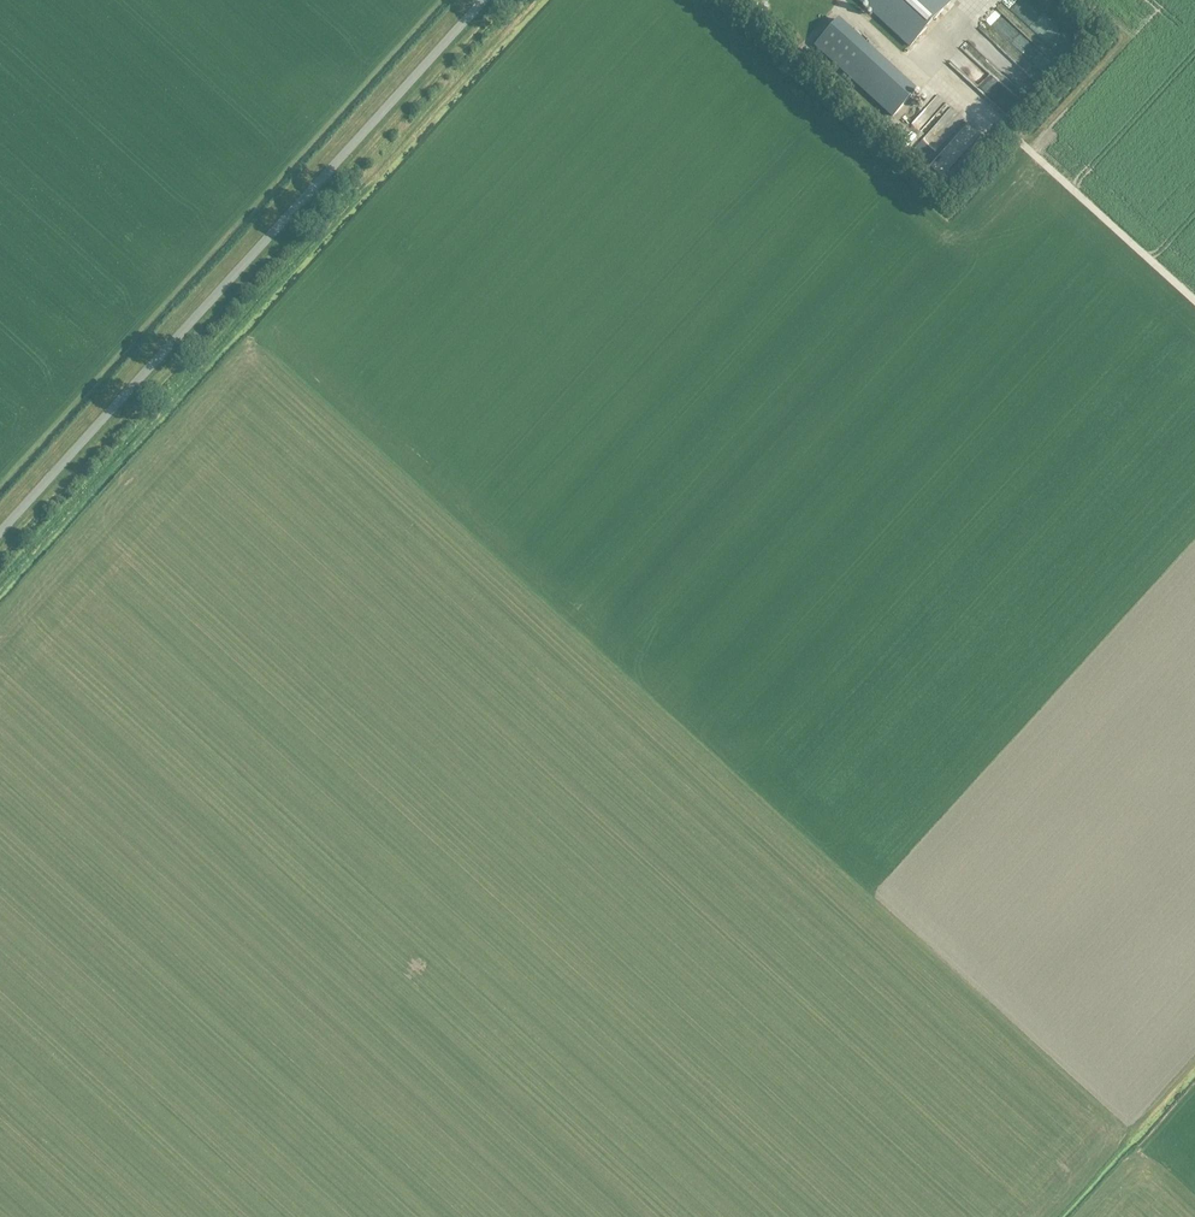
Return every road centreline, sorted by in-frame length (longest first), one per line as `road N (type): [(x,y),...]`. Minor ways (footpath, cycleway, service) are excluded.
road 1 (residential): [(0,532),(485,0)]

